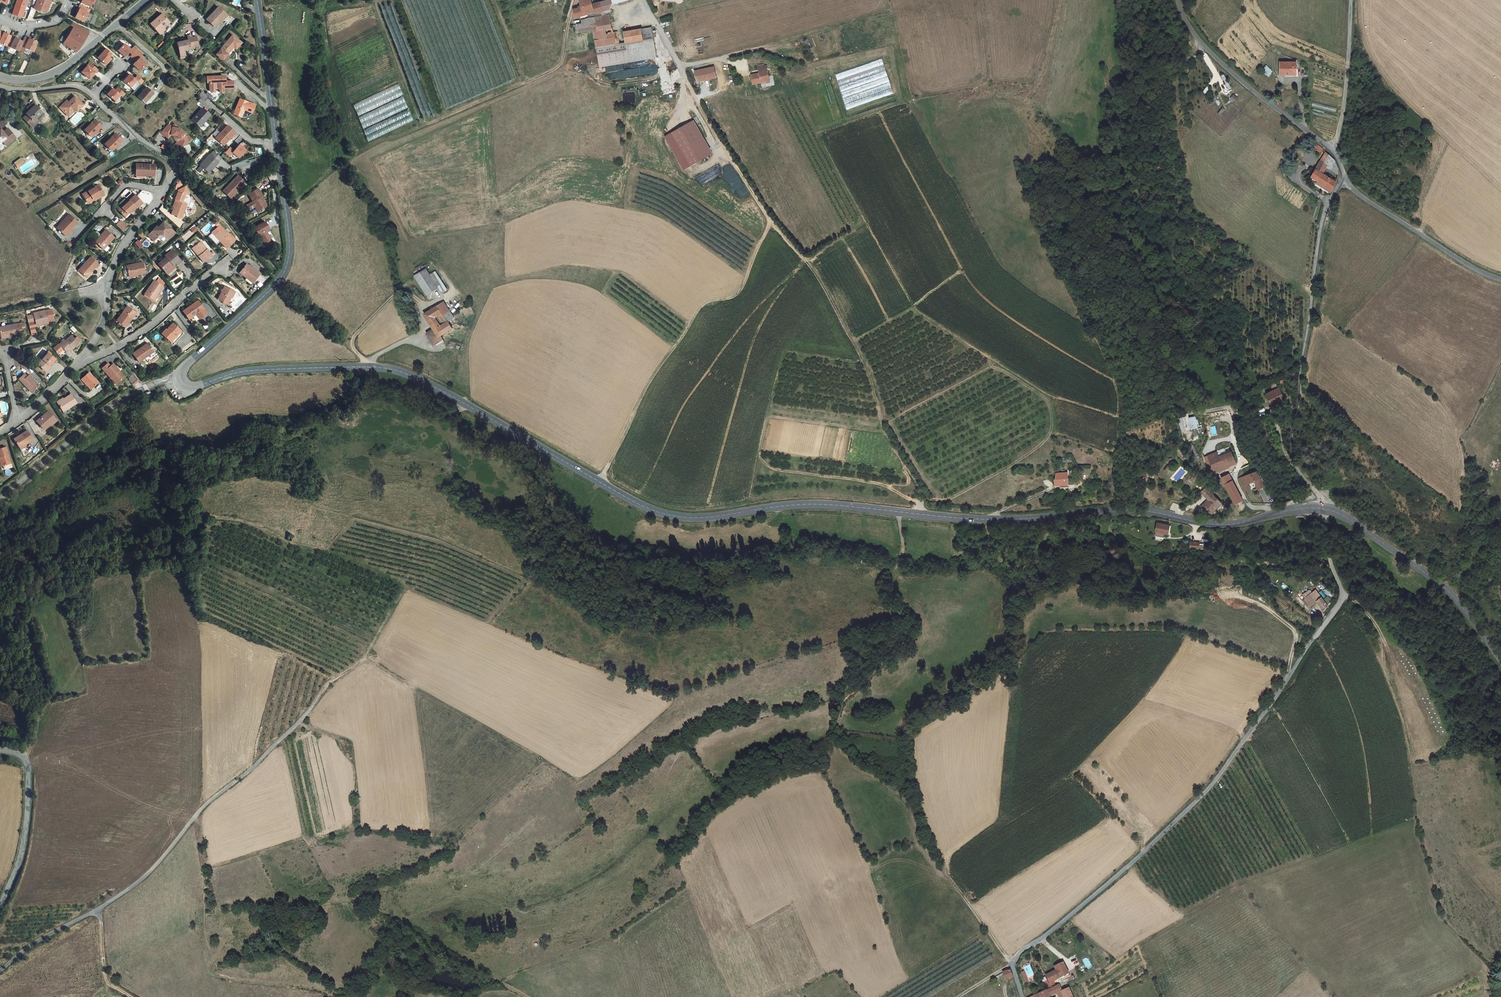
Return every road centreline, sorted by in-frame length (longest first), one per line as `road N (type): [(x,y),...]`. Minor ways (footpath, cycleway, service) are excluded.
road 1 (secondary): [(181,376),(196,387),(262,370),(403,372),(638,504),(680,517),(824,504),(977,519),(1137,511),(1231,525),(1320,509)]
road 2 (unclassified): [(1013,964),(1216,778),(1326,622),(1344,595),(1320,509)]
road 3 (track): [(921,514),(828,296),(684,82)]
road 4 (track): [(898,511),(904,541),(891,591),(916,627),(847,697),(836,743),(921,816),(938,863)]
road 5 (secondary): [(257,0),(288,263),(273,288),(181,376)]
road 6 (track): [(575,0),(556,68),(429,124),(420,121),(377,0)]
road 7 (unclassified): [(1345,179),(1320,232),(1292,431),(1297,469),(1320,509)]
road 8 (secondary): [(1320,509),(1347,517),(1441,585),(1500,661)]
road 9 (unclassified): [(0,499),(120,401),(181,376)]
road 10 (unclassified): [(1178,0),(1219,61),(1334,152)]
road 11 (residential): [(163,192),(123,246),(104,320),(79,362)]
road 12 (track): [(960,996),(1013,964),(938,863)]
road 13 (unclassified): [(1345,179),(1366,199),(1500,280)]
road 14 (residential): [(229,258),(137,335),(79,362)]
road 15 (unclassified): [(0,908),(23,848),(28,781),(21,757),(0,752)]
road 16 (unclassified): [(1334,152),(1351,0)]
road 17 (secondary): [(22,82),(69,67),(148,0)]
road 18 (track): [(310,710),(368,656),(404,595)]

